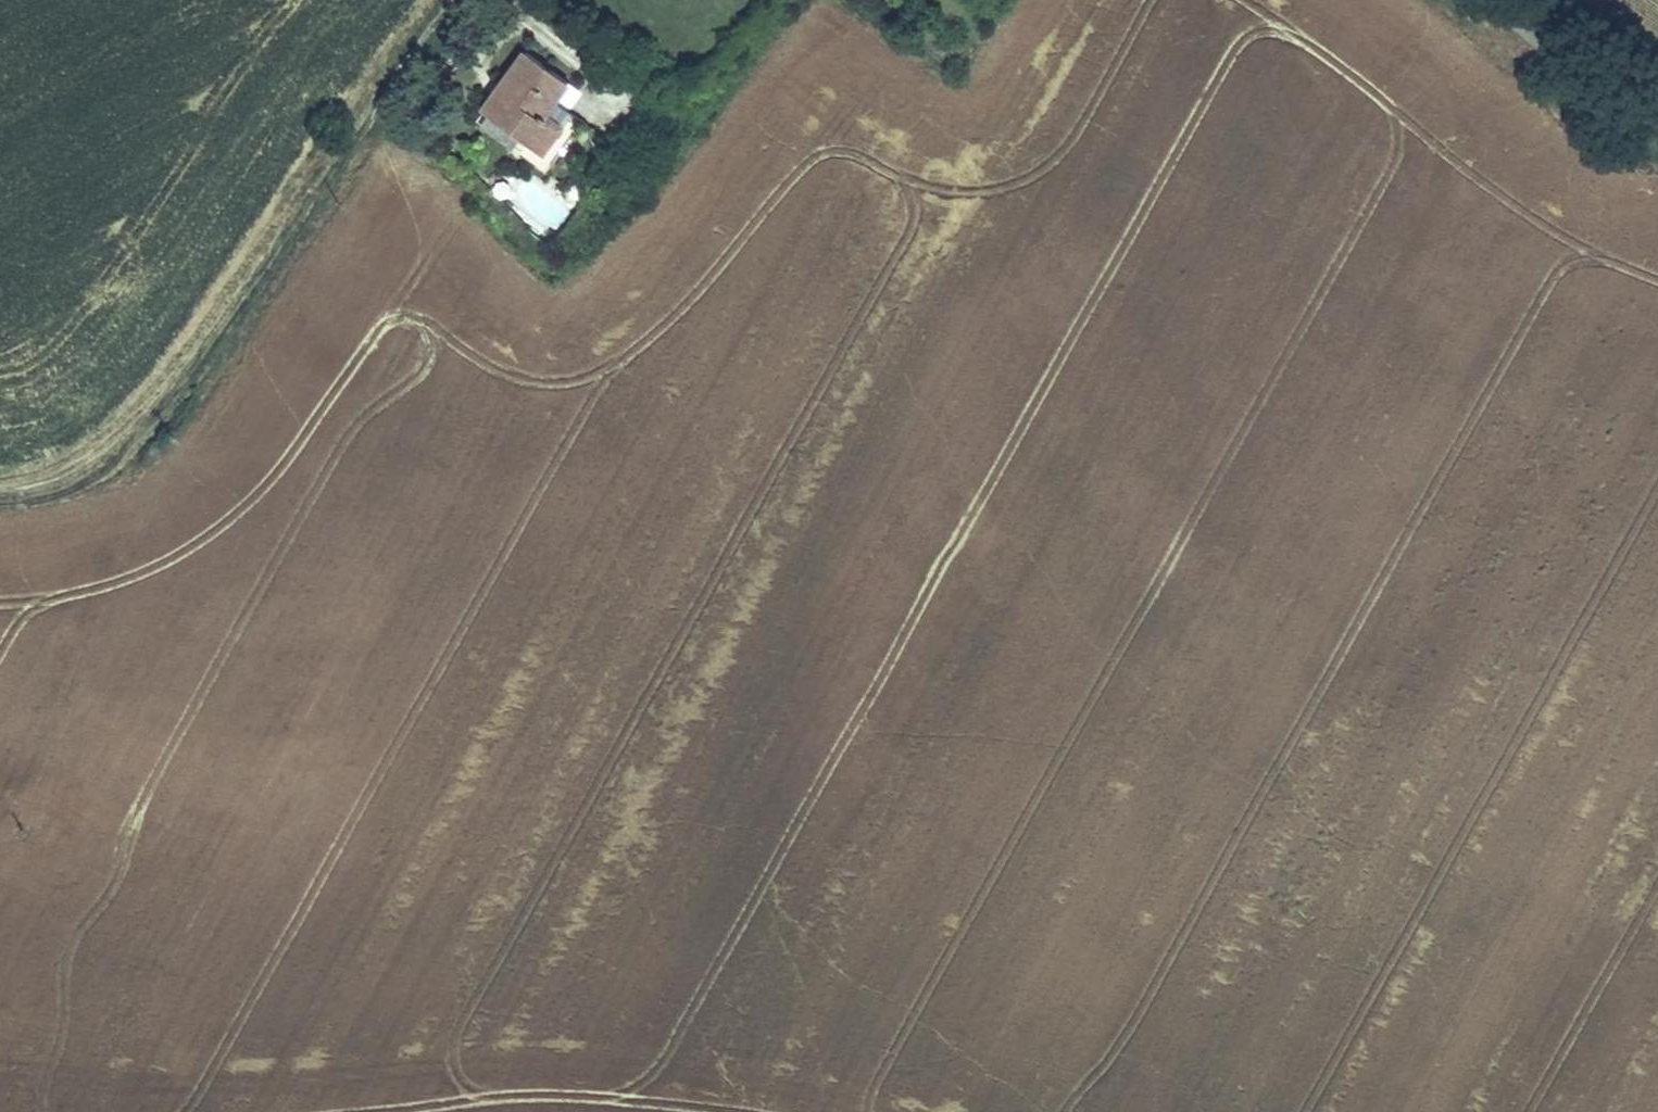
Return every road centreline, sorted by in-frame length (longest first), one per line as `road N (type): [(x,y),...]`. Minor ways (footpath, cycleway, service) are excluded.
road 1 (track): [(0,496),(73,482),(171,401),(415,48)]
road 2 (residential): [(1500,0),(1598,80),(1657,110)]

